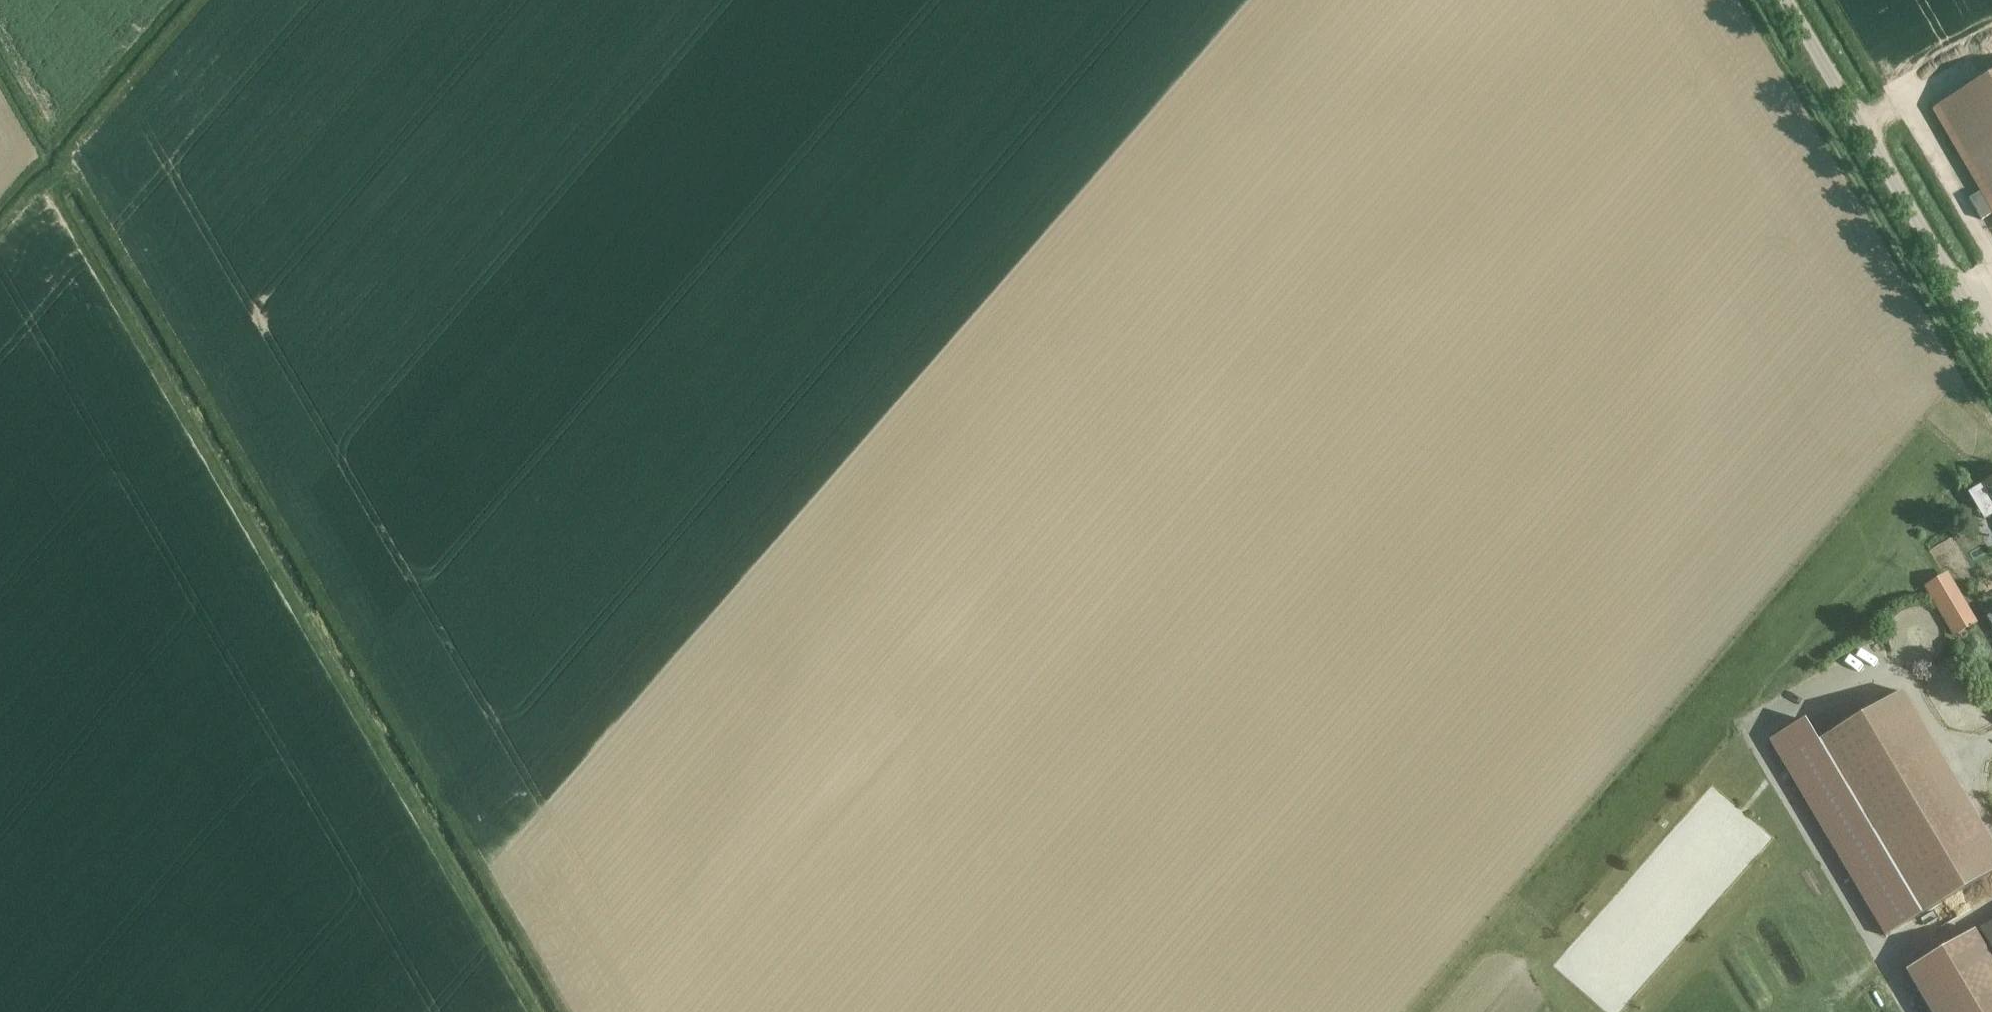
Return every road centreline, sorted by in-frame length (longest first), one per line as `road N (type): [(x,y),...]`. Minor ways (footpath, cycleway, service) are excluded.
road 1 (unclassified): [(1991,351),(1785,0)]

